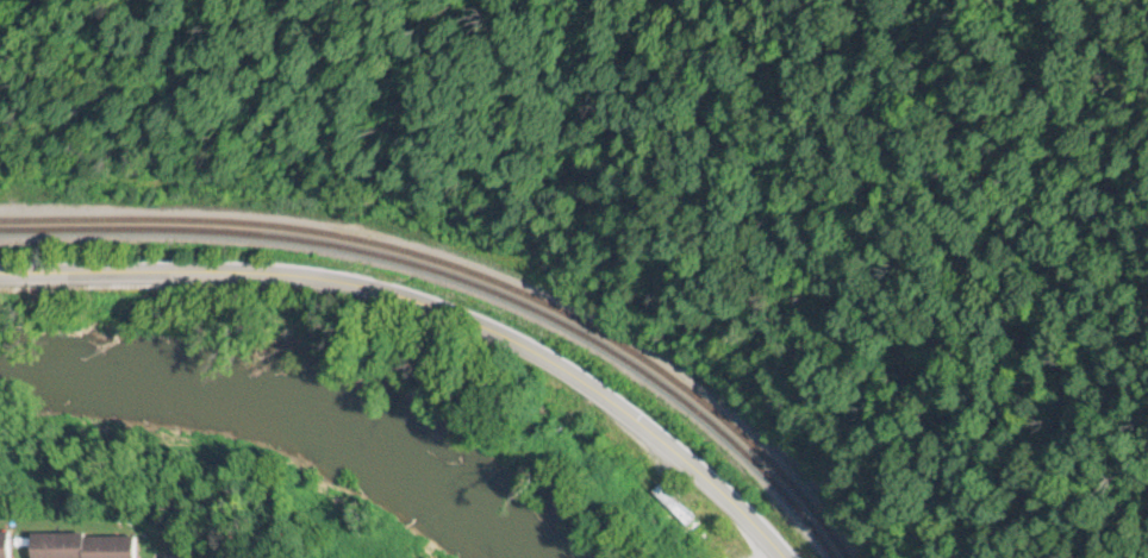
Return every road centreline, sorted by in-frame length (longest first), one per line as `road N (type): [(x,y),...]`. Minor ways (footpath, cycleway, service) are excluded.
road 1 (primary): [(782,557),(734,508),(594,395),(534,355),(426,306),(313,280),(0,275)]

